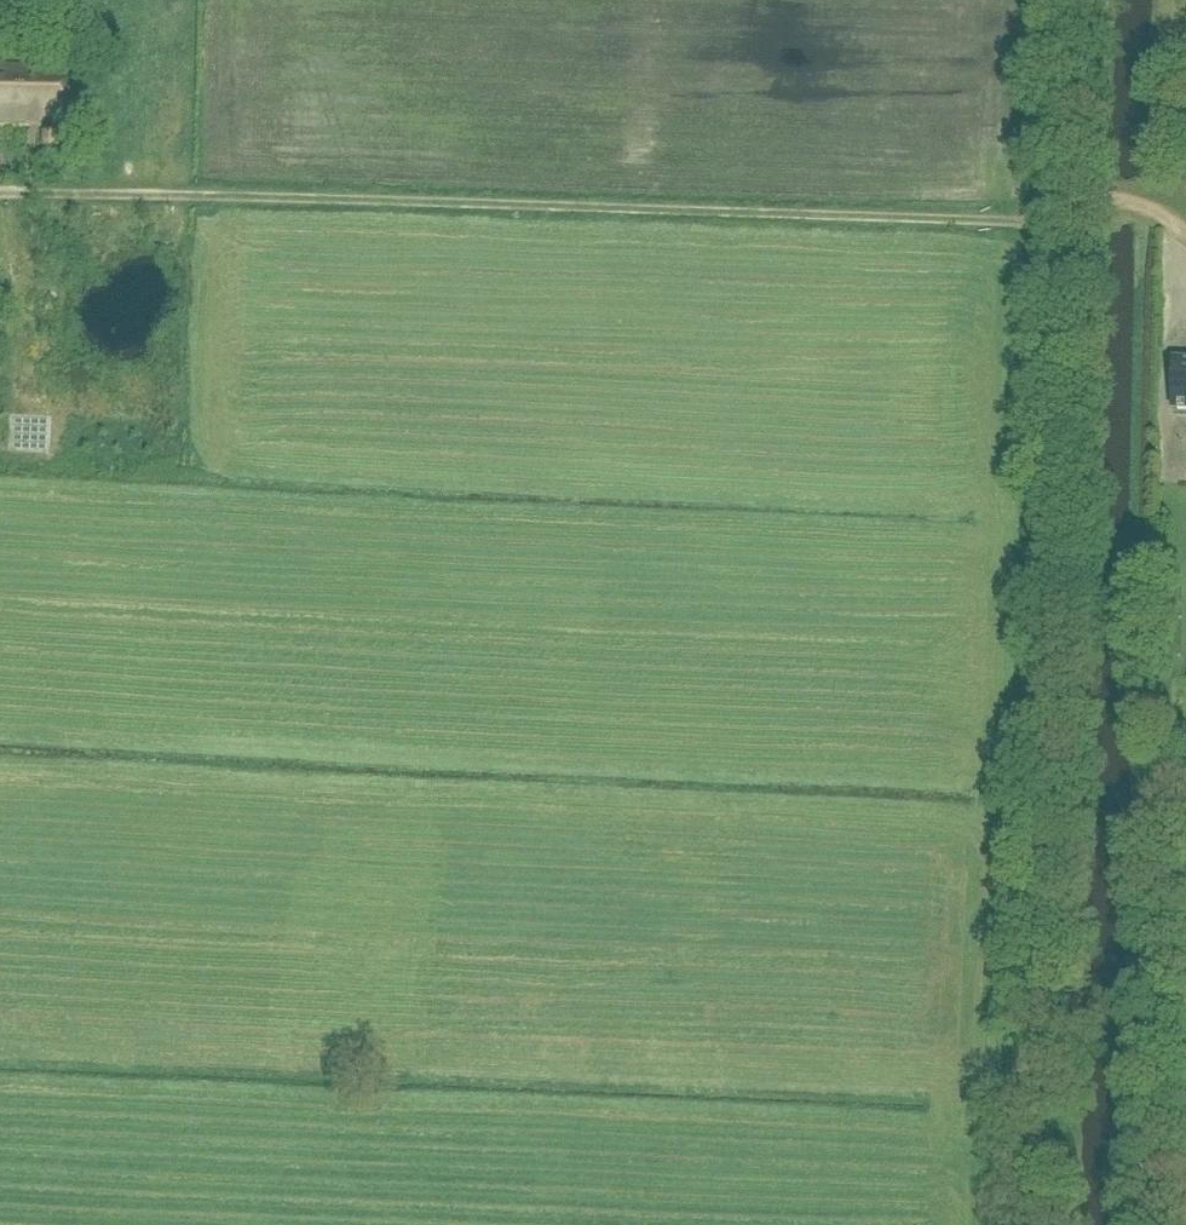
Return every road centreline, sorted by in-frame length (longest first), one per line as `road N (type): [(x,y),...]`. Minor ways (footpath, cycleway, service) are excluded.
road 1 (unclassified): [(1032,1224),(1068,0)]

